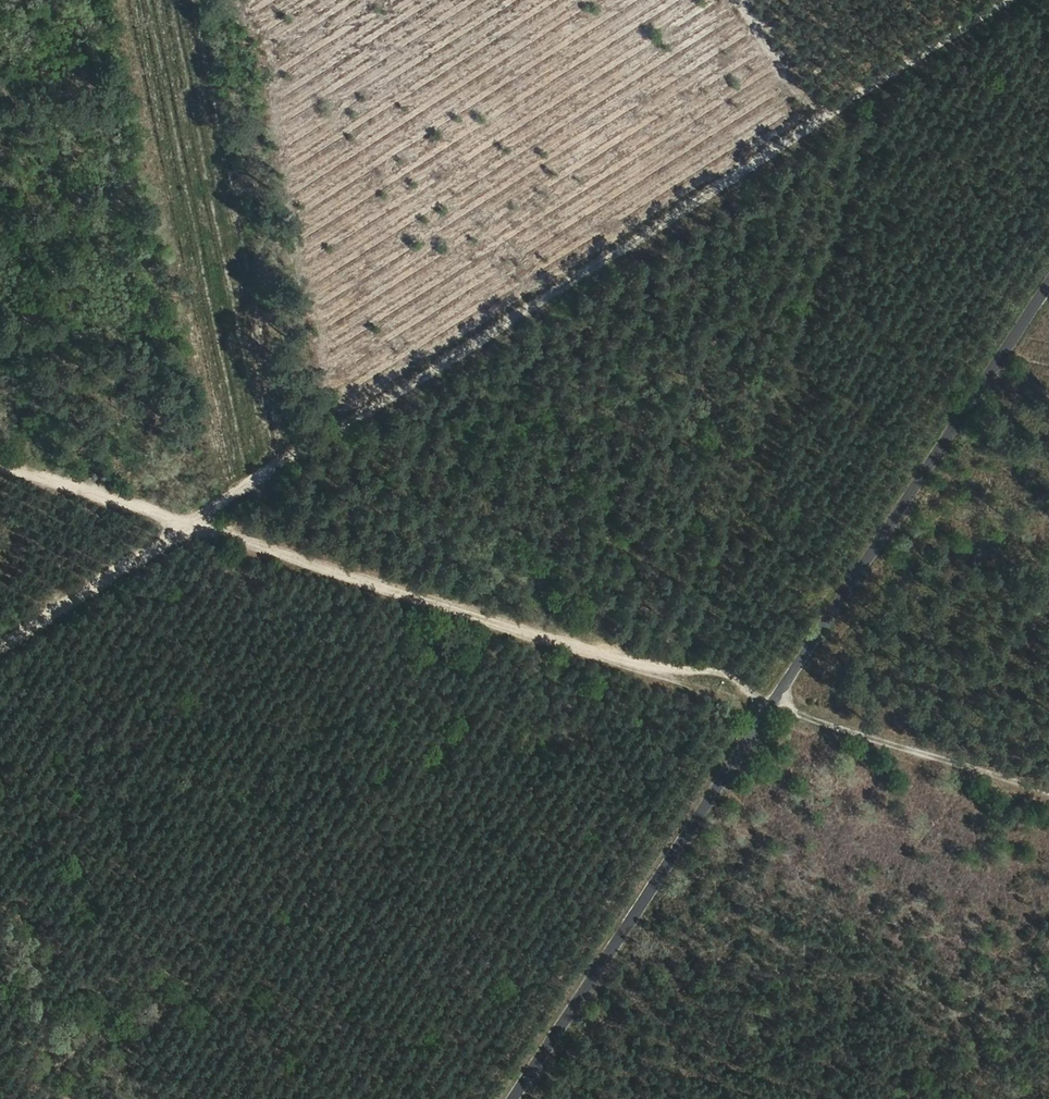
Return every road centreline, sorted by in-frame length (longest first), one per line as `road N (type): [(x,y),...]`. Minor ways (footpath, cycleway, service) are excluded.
road 1 (track): [(0,664),(1018,0)]
road 2 (track): [(0,477),(1048,795)]
road 3 (residential): [(1048,293),(518,1098)]

